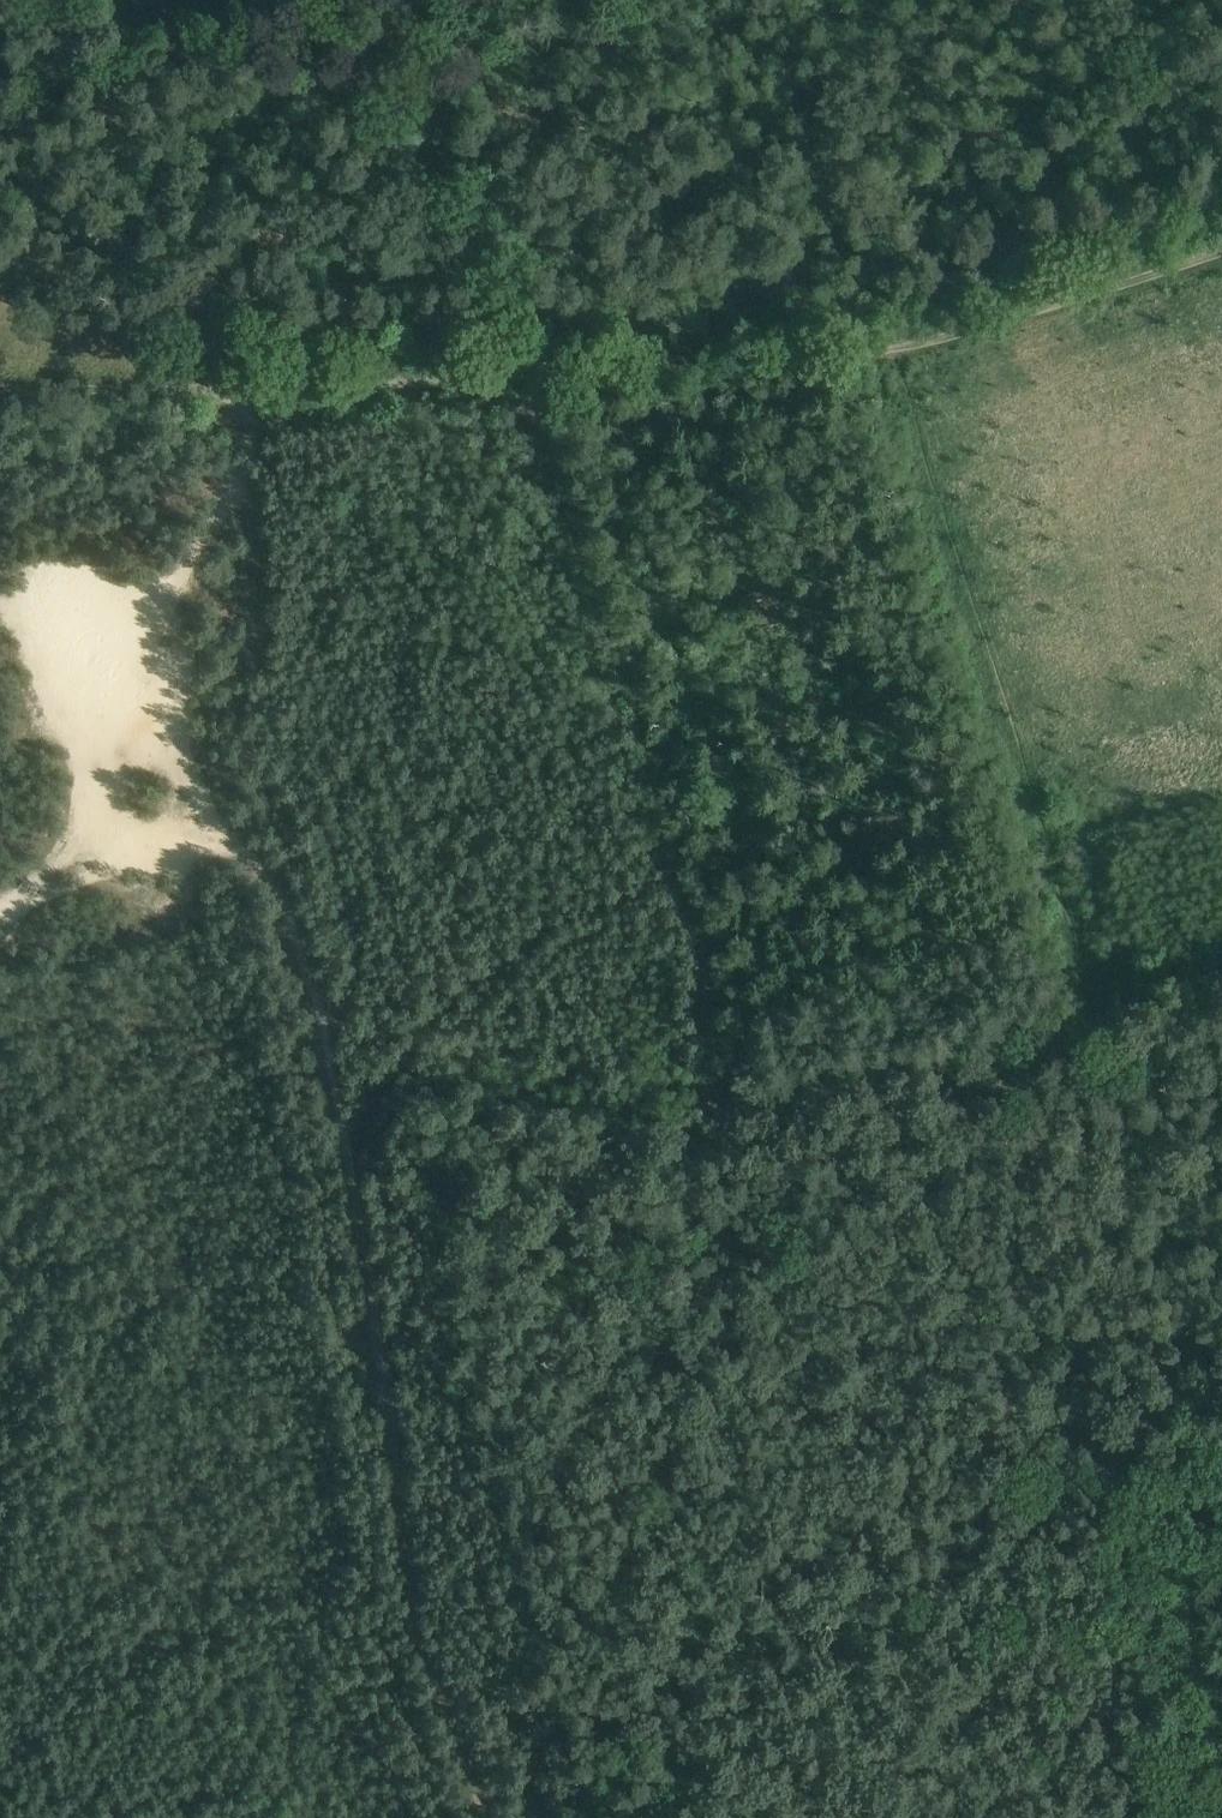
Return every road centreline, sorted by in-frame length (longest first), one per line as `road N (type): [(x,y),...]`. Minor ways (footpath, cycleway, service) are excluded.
road 1 (track): [(1221,257),(929,350),(763,379),(203,381)]
road 2 (track): [(203,381),(0,383)]

